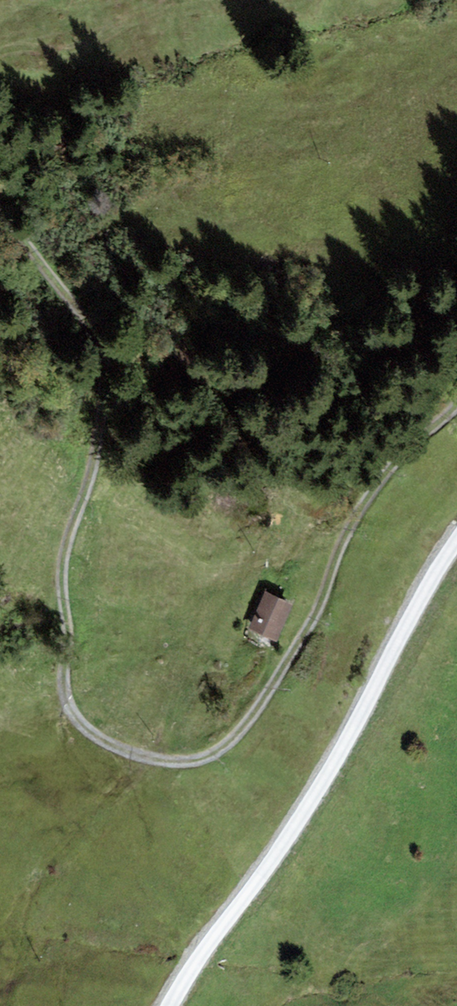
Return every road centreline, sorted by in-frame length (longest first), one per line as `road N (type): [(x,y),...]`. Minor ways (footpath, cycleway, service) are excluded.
road 1 (track): [(0,209),(100,342),(61,566),(73,702),(99,739),(180,766),(227,743),(321,615),(355,515),(456,412)]
road 2 (unclassified): [(171,1005),(302,826),(456,541)]

